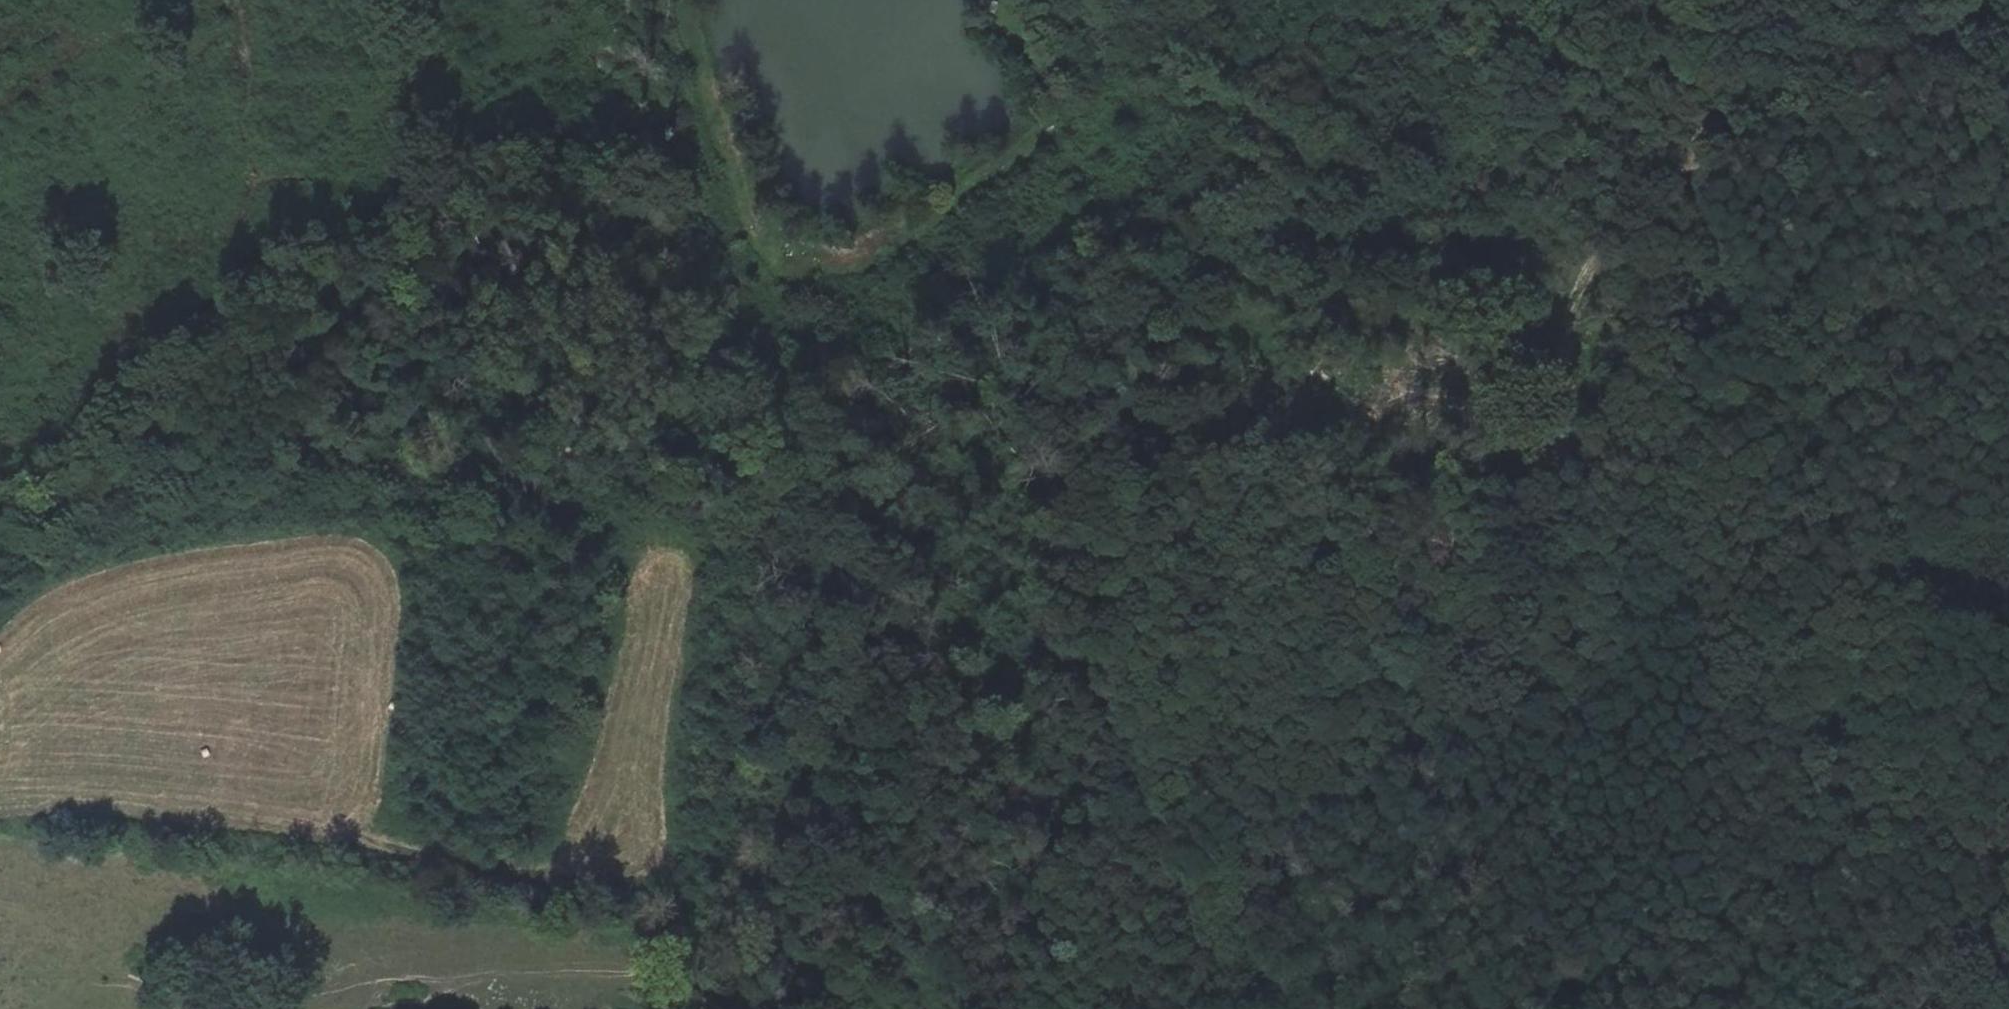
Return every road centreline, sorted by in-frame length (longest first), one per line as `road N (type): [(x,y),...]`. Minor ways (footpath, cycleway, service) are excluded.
road 1 (track): [(2008,79),(1922,244),(1853,779),(1894,852),(1953,897)]
road 2 (track): [(825,394),(1096,263),(1241,180),(1336,145),(1505,59),(1587,0)]
road 3 (track): [(617,970),(685,980),(727,1008)]

